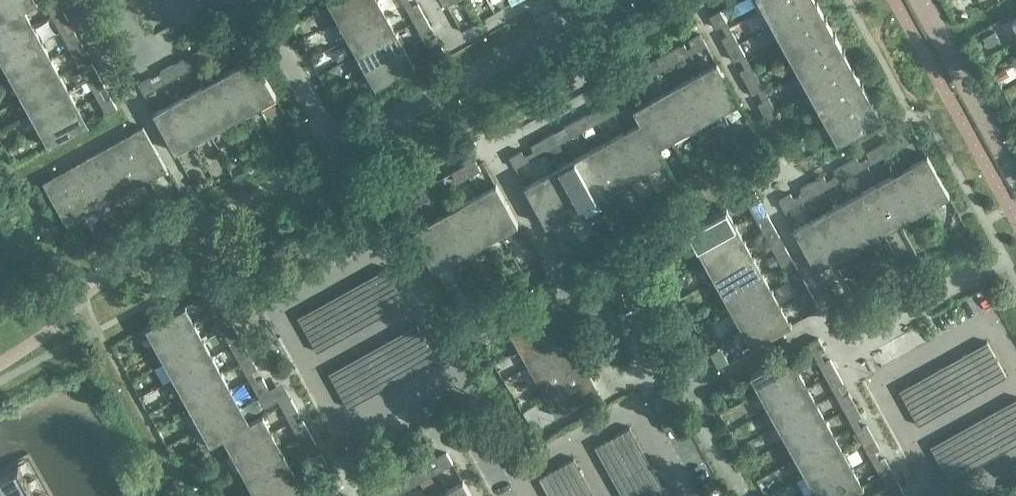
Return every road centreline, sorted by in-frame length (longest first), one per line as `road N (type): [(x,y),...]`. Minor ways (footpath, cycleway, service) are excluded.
road 1 (residential): [(339,150),(609,0)]
road 2 (residential): [(1015,172),(921,0)]
road 3 (residential): [(311,368),(343,427),(454,367)]
road 4 (residential): [(392,250),(280,312),(311,368)]
road 5 (residential): [(1015,368),(990,323),(881,383)]
road 6 (residential): [(339,150),(255,0)]
road 7 (residential): [(580,441),(637,411),(684,495)]
road 8 (residential): [(311,368),(423,307)]
road 9 (residential): [(454,367),(520,473)]

